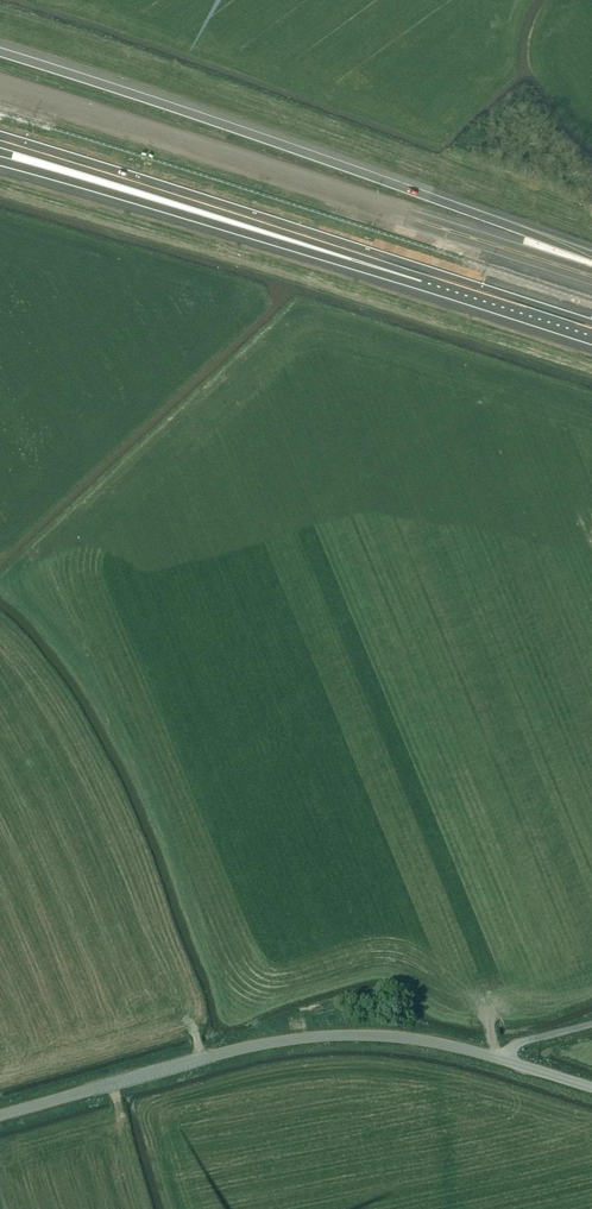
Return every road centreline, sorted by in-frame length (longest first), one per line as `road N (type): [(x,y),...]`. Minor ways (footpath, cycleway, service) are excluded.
road 1 (motorway): [(591,259),(0,51)]
road 2 (motorway): [(591,277),(0,88)]
road 3 (unclassified): [(0,1115),(302,1038),(402,1038),(498,1059)]
road 4 (motorway): [(0,139),(400,265)]
road 5 (motorway): [(0,162),(400,265)]
road 6 (motorway): [(400,265),(591,327)]

